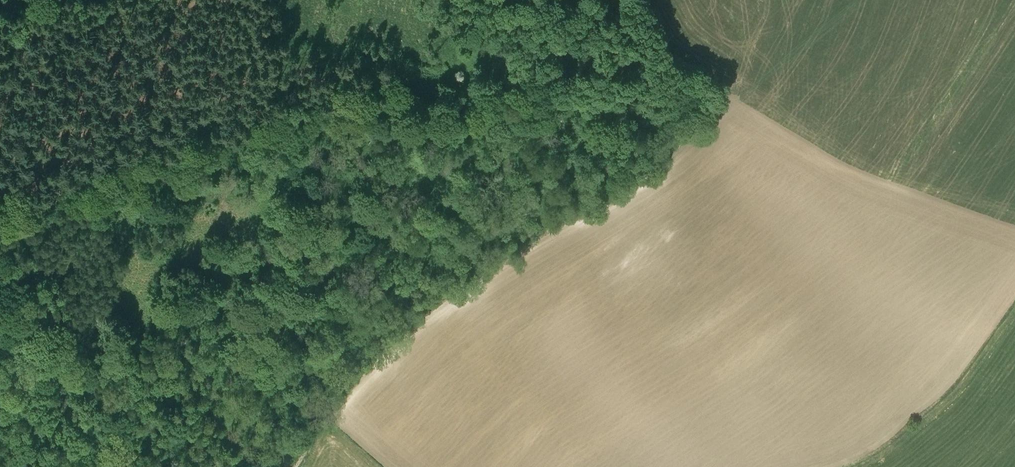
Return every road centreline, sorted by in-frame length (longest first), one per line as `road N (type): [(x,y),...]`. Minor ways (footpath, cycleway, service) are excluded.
road 1 (track): [(0,216),(371,102)]

